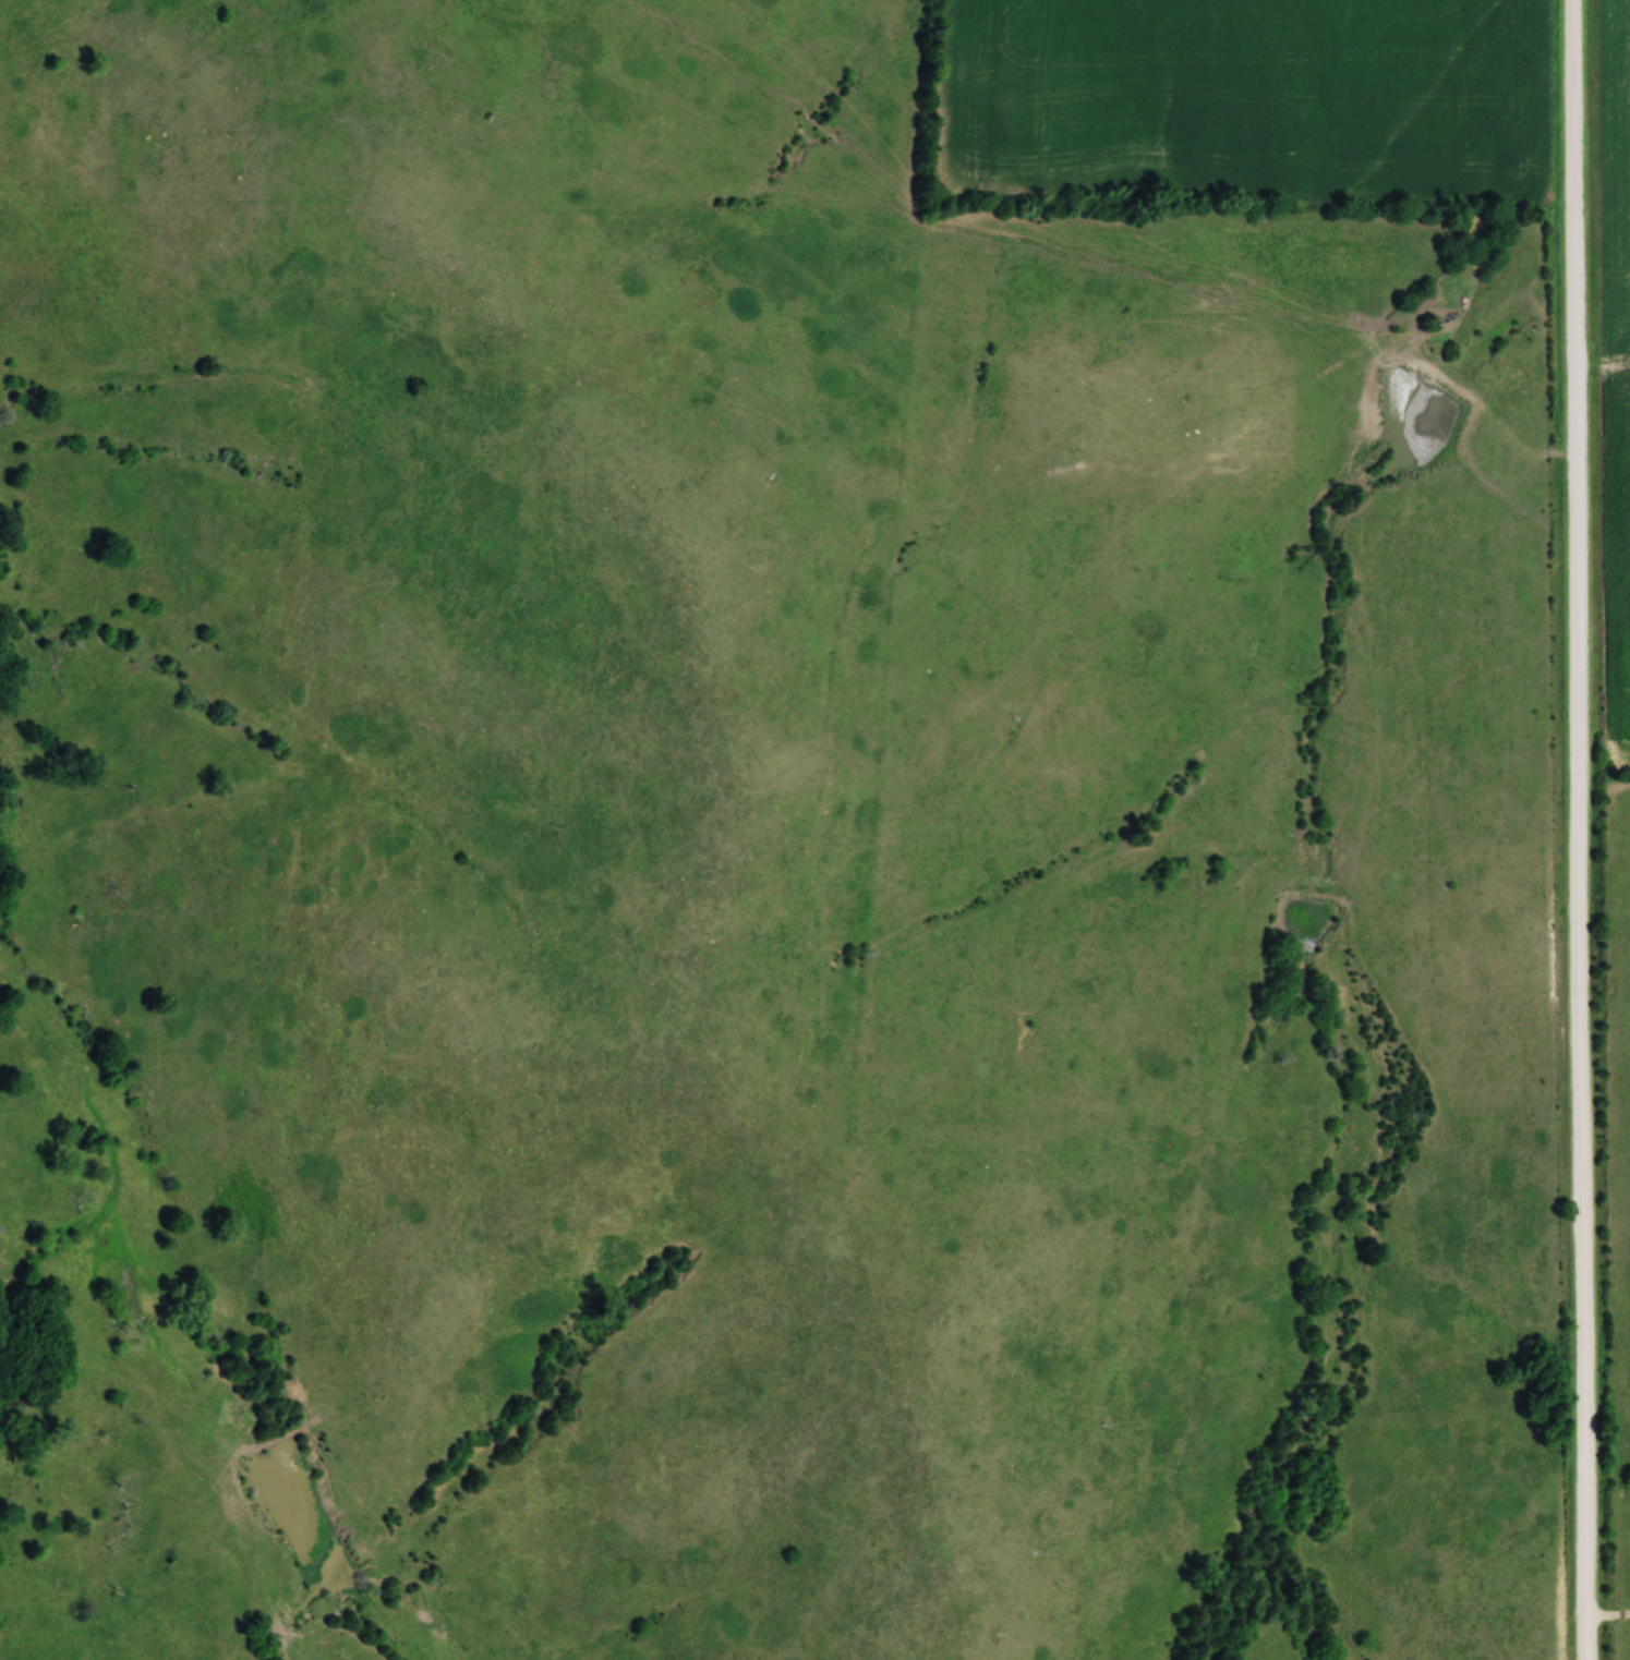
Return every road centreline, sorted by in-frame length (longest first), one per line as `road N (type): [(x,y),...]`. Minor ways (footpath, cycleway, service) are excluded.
road 1 (residential): [(1570,0),(1588,1659)]

